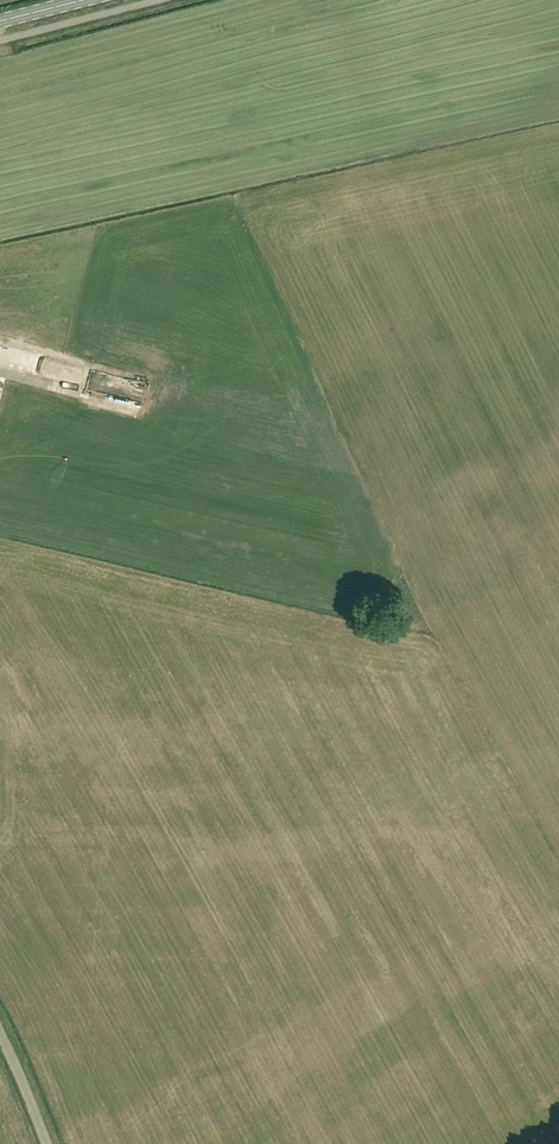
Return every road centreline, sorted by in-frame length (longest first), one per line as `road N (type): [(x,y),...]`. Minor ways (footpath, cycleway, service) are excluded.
road 1 (unclassified): [(49,1143),(0,1031)]

